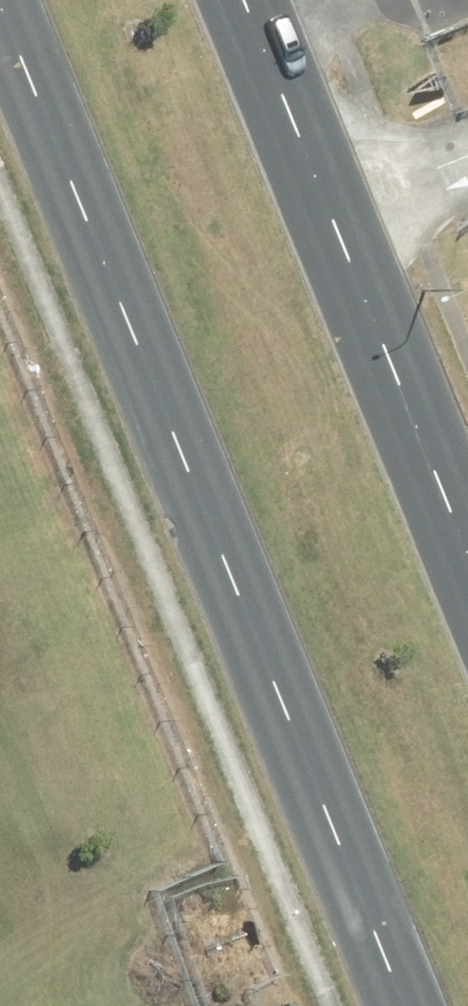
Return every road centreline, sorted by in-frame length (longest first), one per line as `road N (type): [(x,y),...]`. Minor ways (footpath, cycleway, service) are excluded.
road 1 (primary): [(424,1005),(13,0)]
road 2 (primary): [(248,0),(467,540)]

